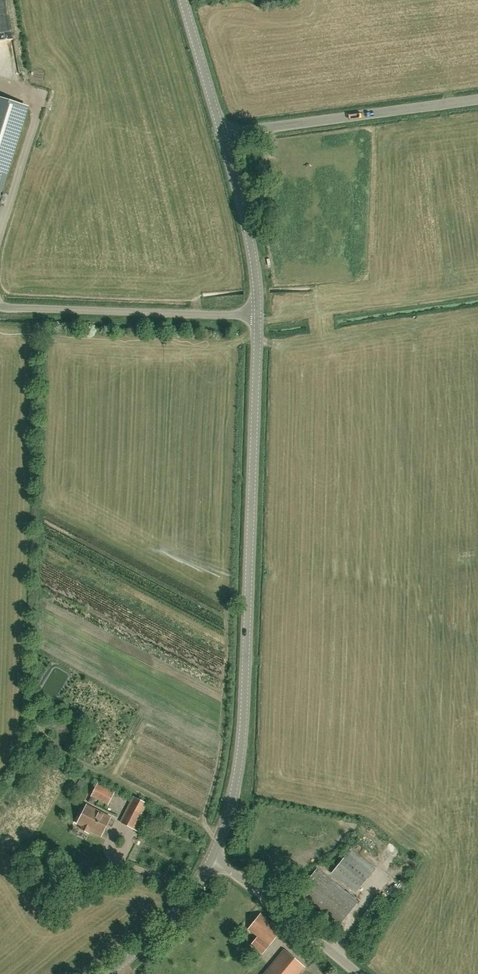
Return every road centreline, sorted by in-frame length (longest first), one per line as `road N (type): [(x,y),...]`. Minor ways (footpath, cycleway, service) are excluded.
road 1 (unclassified): [(212,858),(241,745),(258,316)]
road 2 (unclassified): [(0,306),(258,316)]
road 3 (unclassified): [(223,133),(477,100)]
road 4 (unclassified): [(360,973),(212,858)]
road 5 (unclassified): [(258,316),(253,254),(223,133)]
road 6 (unclassified): [(111,973),(164,927),(212,858)]
road 7 (unclassified): [(223,133),(184,0)]

